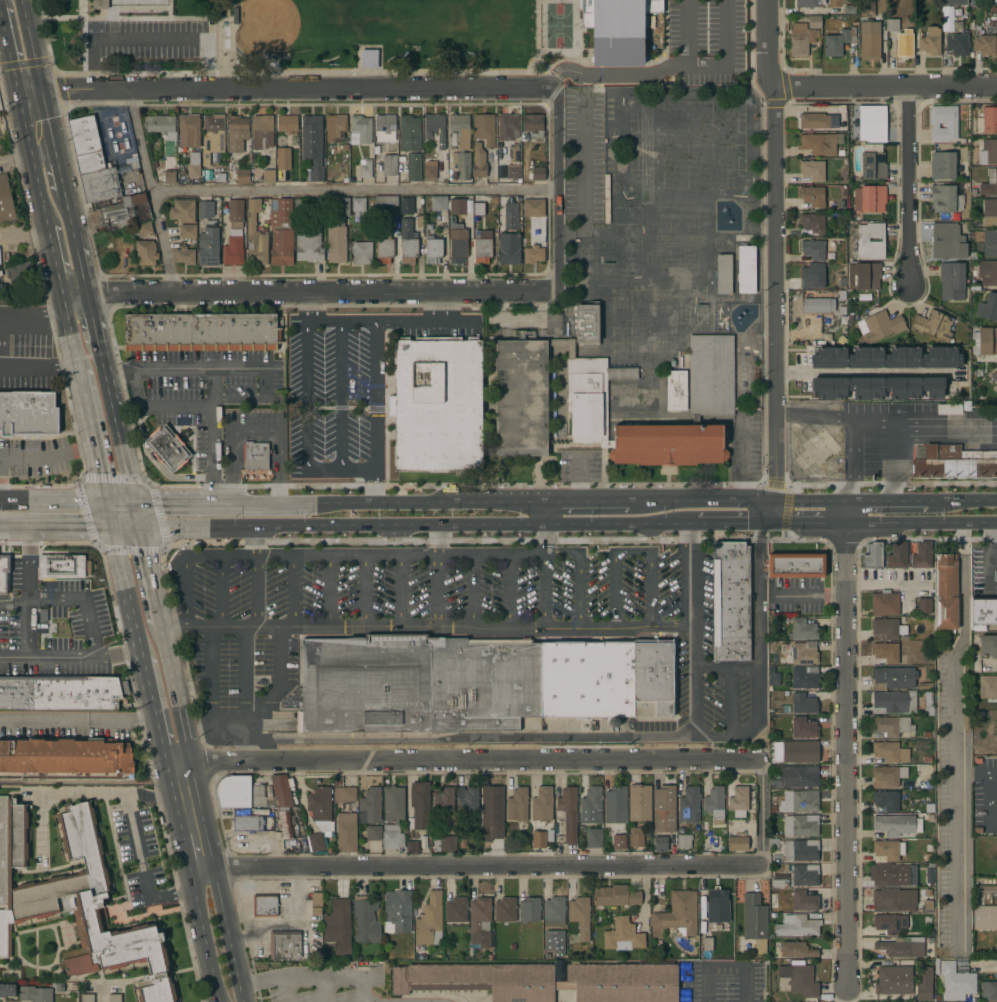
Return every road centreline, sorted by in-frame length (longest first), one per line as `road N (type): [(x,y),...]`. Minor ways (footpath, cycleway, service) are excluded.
road 1 (residential): [(190,765),(760,759)]
road 2 (residential): [(213,867),(759,867)]
road 3 (residential): [(17,89),(558,90)]
road 4 (residential): [(67,312),(86,293),(558,291)]
road 5 (residential): [(774,0),(777,498)]
road 6 (residential): [(843,528),(842,1001)]
road 7 (primary): [(76,249),(21,0)]
road 8 (primary): [(213,867),(160,624)]
road 9 (residential): [(776,90),(996,90)]
road 10 (residential): [(558,90),(558,291)]
road 11 (residential): [(906,90),(909,286)]
road 12 (primary): [(136,500),(98,345)]
road 13 (secondary): [(143,528),(302,530)]
road 14 (secondary): [(843,528),(996,528)]
road 15 (secondary): [(542,528),(691,528)]
road 16 (secondary): [(777,498),(631,498)]
road 17 (primary): [(17,89),(47,227)]
road 18 (primary): [(242,1001),(213,867)]
road 19 (primary): [(115,528),(143,659)]
road 20 (primary): [(79,371),(109,501)]
road 21 (secondary): [(431,498),(302,499)]
road 22 (secondary): [(302,530),(430,528)]

